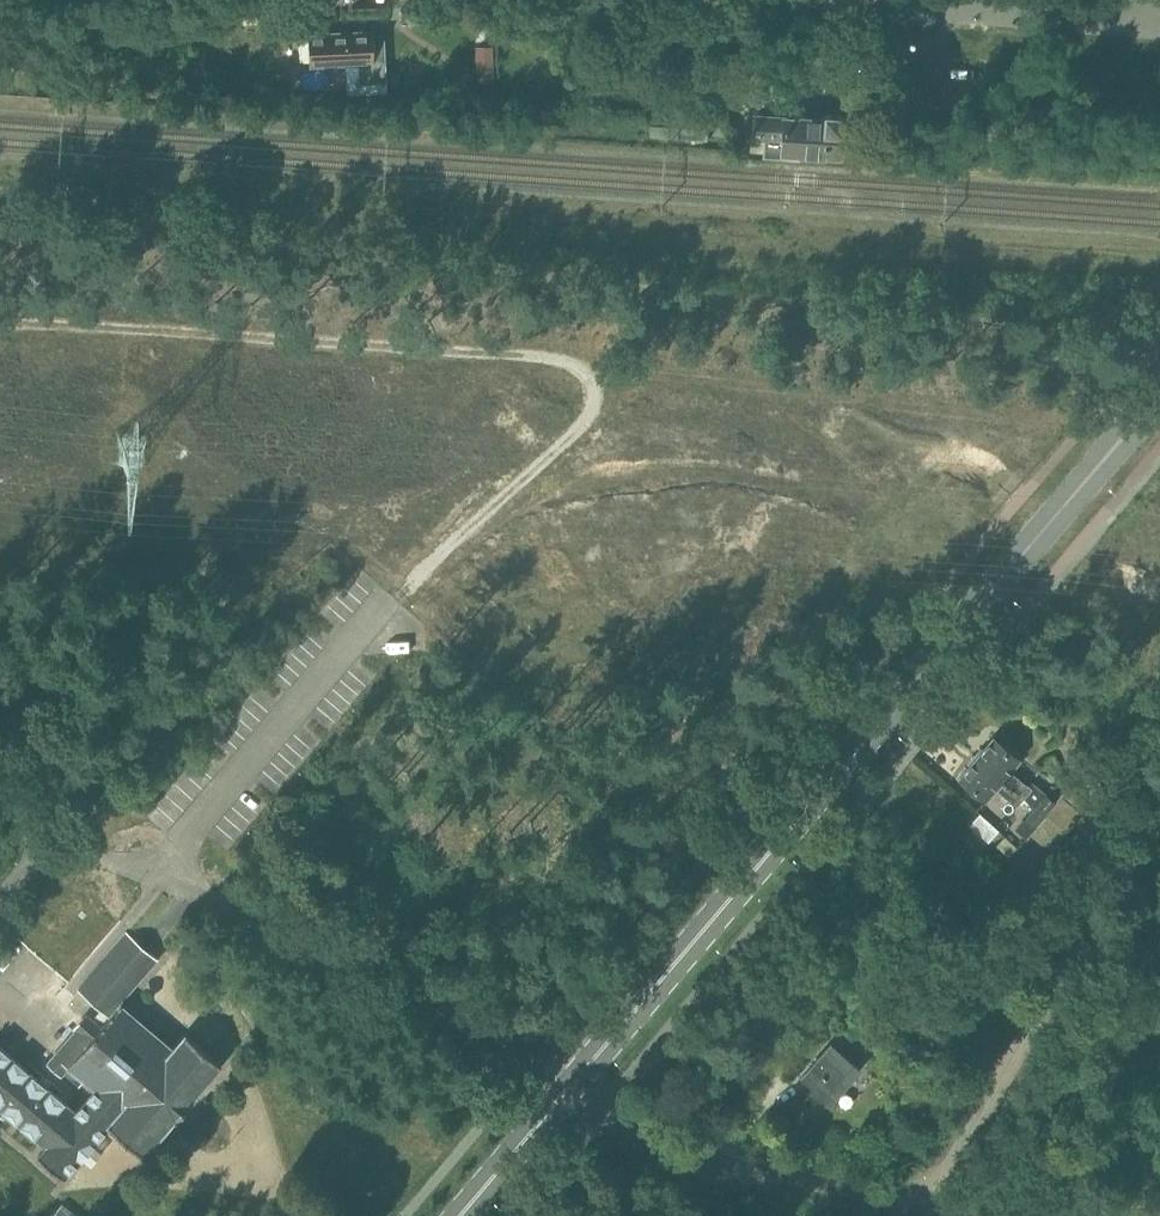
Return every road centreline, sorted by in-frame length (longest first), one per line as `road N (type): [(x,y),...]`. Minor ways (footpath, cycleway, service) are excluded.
road 1 (secondary): [(459,1215),(1159,393)]
road 2 (unclassified): [(1150,26),(844,3)]

